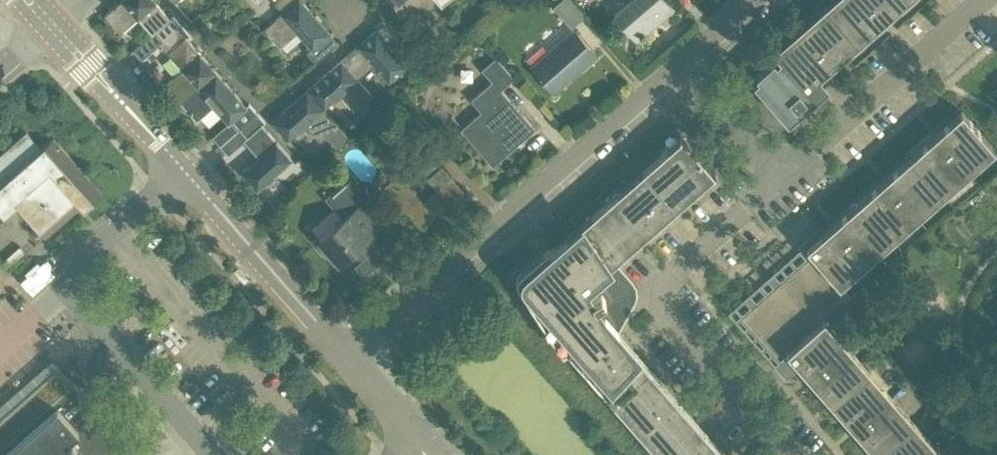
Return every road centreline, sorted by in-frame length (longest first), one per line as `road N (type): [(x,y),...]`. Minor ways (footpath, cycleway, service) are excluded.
road 1 (residential): [(352,362),(679,64)]
road 2 (residential): [(208,454),(66,287),(68,266),(182,171)]
road 3 (residential): [(791,454),(669,316),(662,295),(667,278),(781,176)]
road 4 (residential): [(781,176),(988,0)]
road 5 (tertiary): [(352,362),(182,171)]
road 6 (tertiary): [(182,171),(51,25)]
road 7 (residential): [(781,176),(679,64)]

